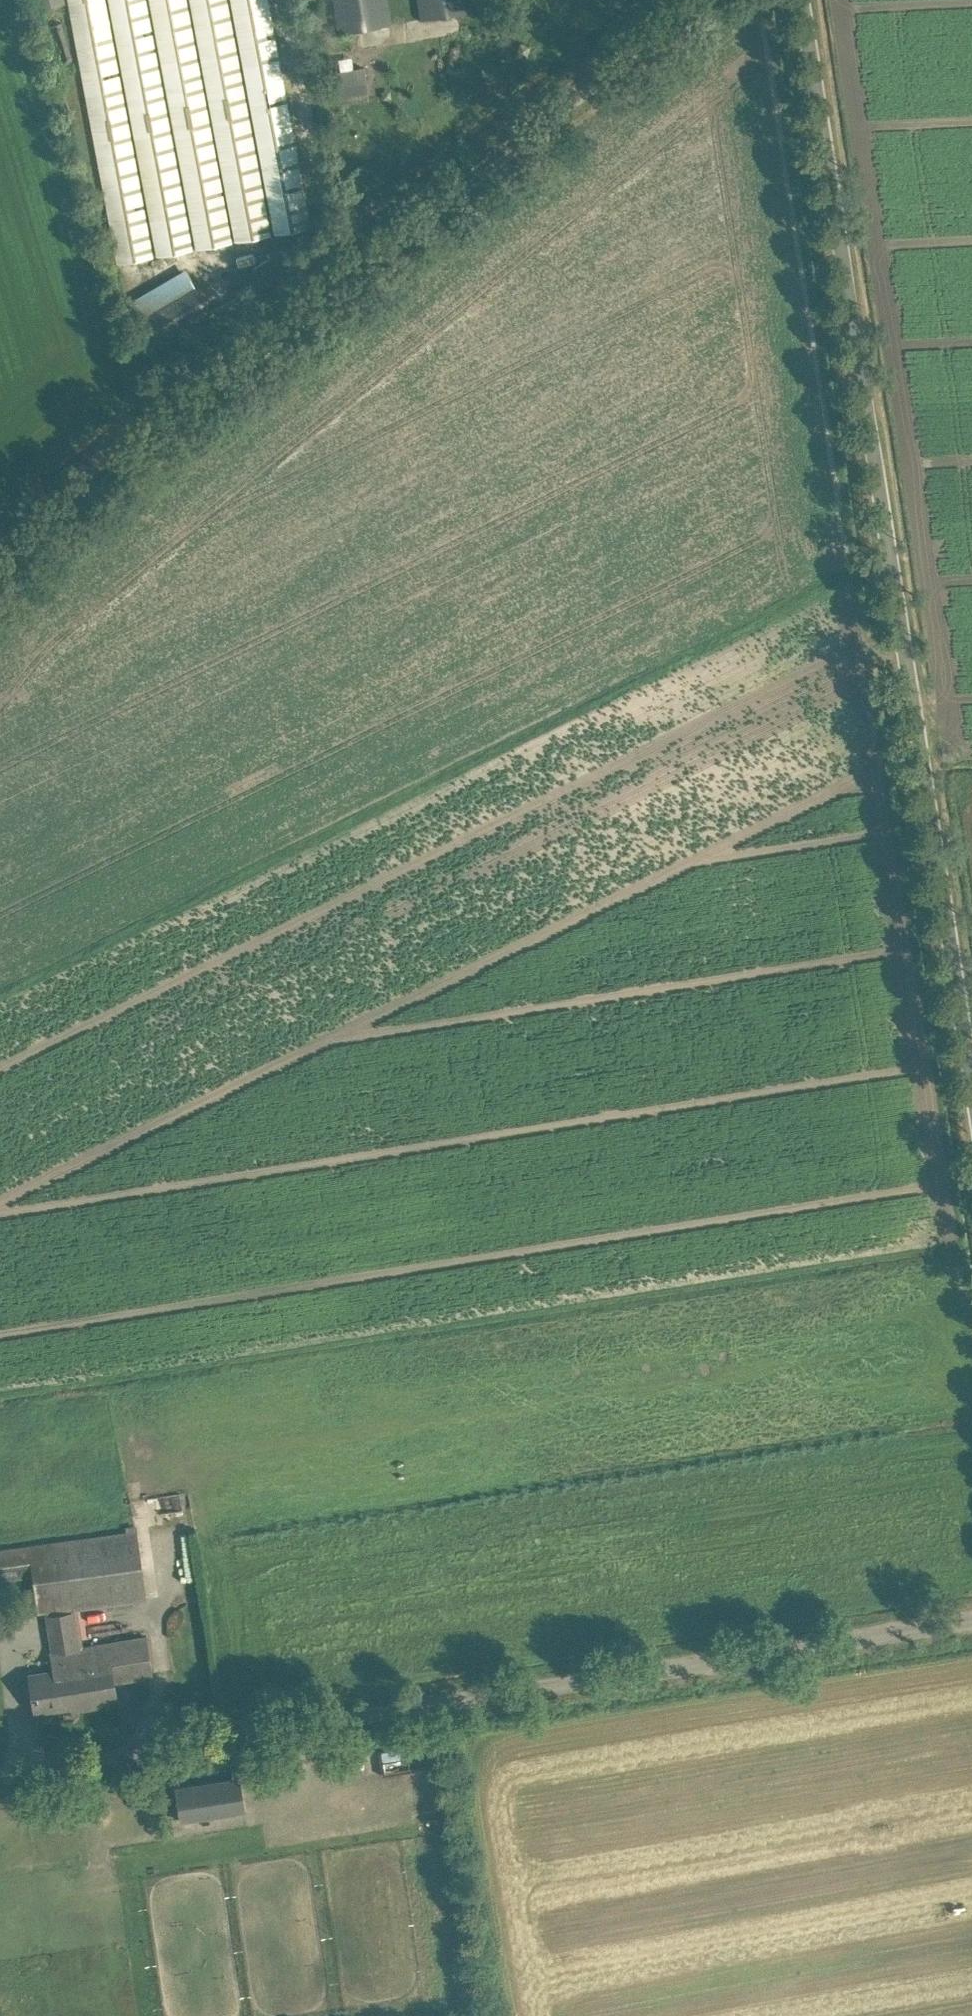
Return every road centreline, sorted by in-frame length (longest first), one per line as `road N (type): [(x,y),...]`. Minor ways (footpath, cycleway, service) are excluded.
road 1 (unclassified): [(971,1101),(800,0)]
road 2 (unclassified): [(0,1777),(971,1620)]
road 3 (track): [(0,570),(700,0)]

